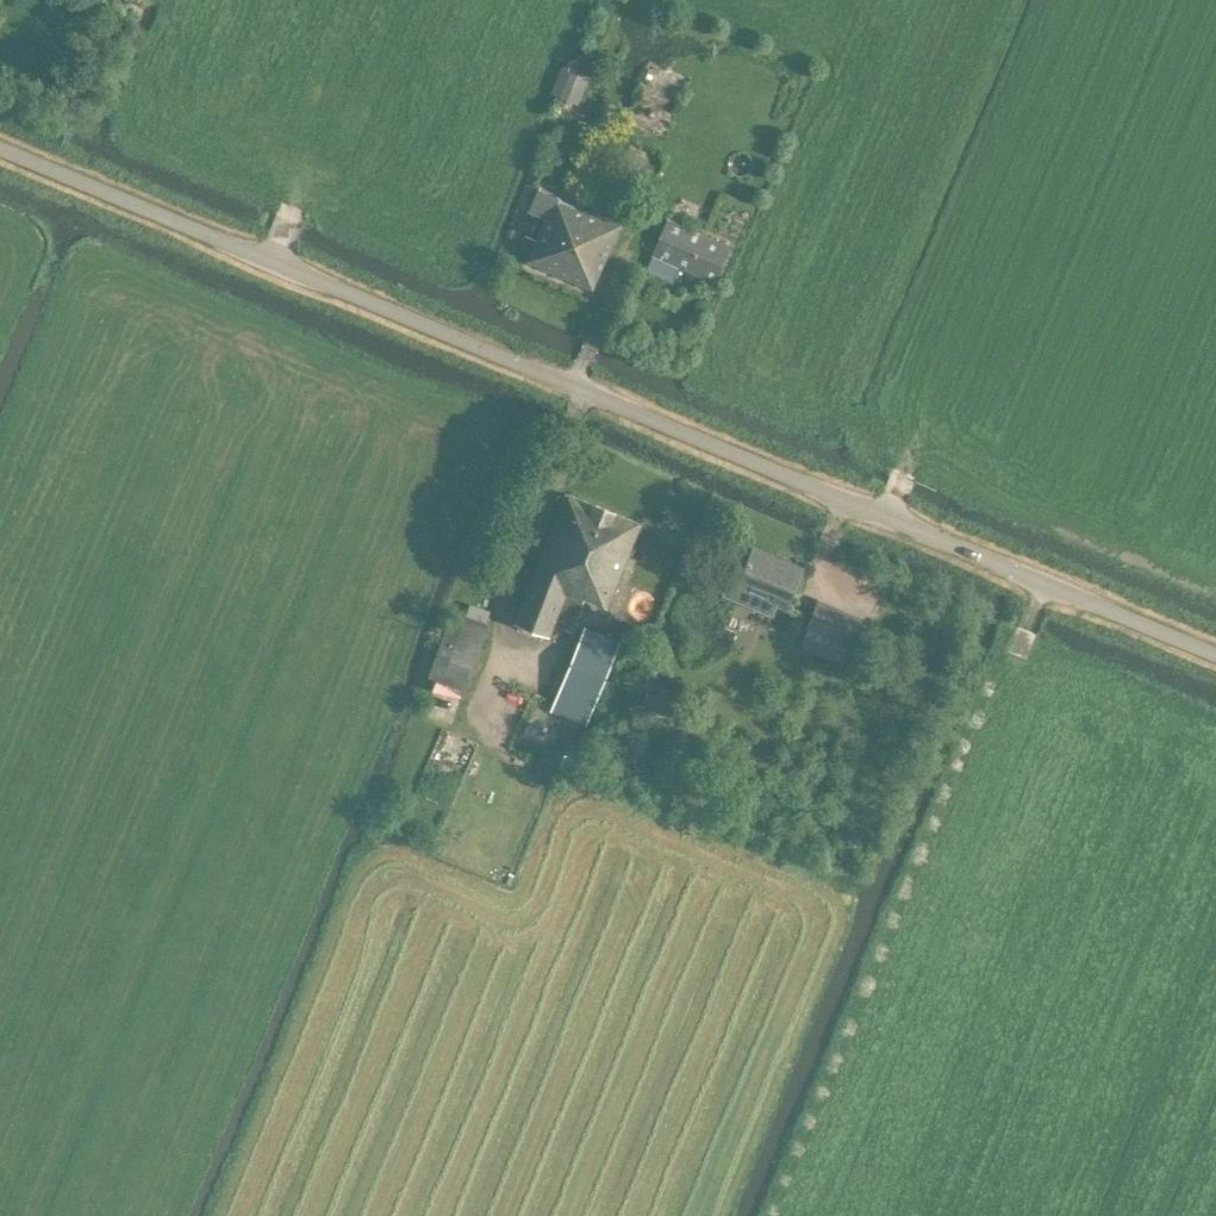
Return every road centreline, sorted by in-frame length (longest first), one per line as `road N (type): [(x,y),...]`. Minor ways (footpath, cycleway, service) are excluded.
road 1 (unclassified): [(1215,657),(0,149)]
road 2 (track): [(988,721),(1049,587)]

